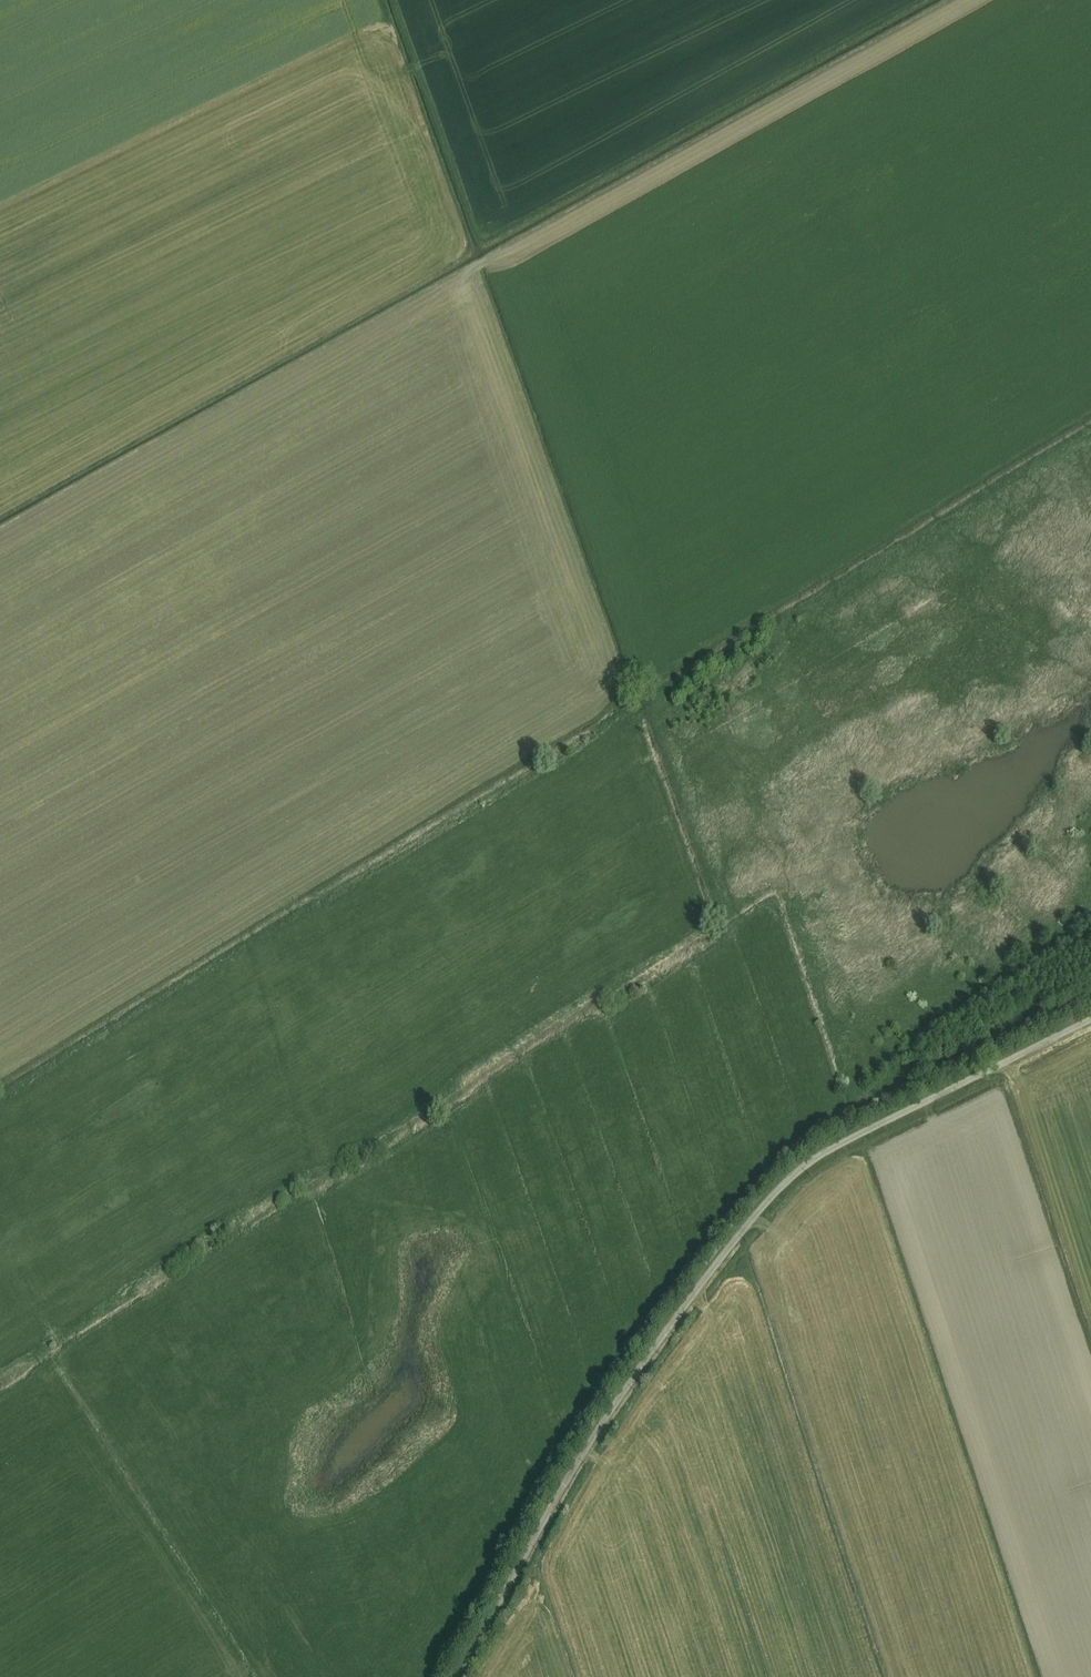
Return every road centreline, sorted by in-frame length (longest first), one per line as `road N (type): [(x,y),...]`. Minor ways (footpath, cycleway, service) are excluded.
road 1 (unclassified): [(454,1676),(605,1420),(771,1198),(846,1139),(1090,1017)]
road 2 (track): [(945,0),(450,280)]

